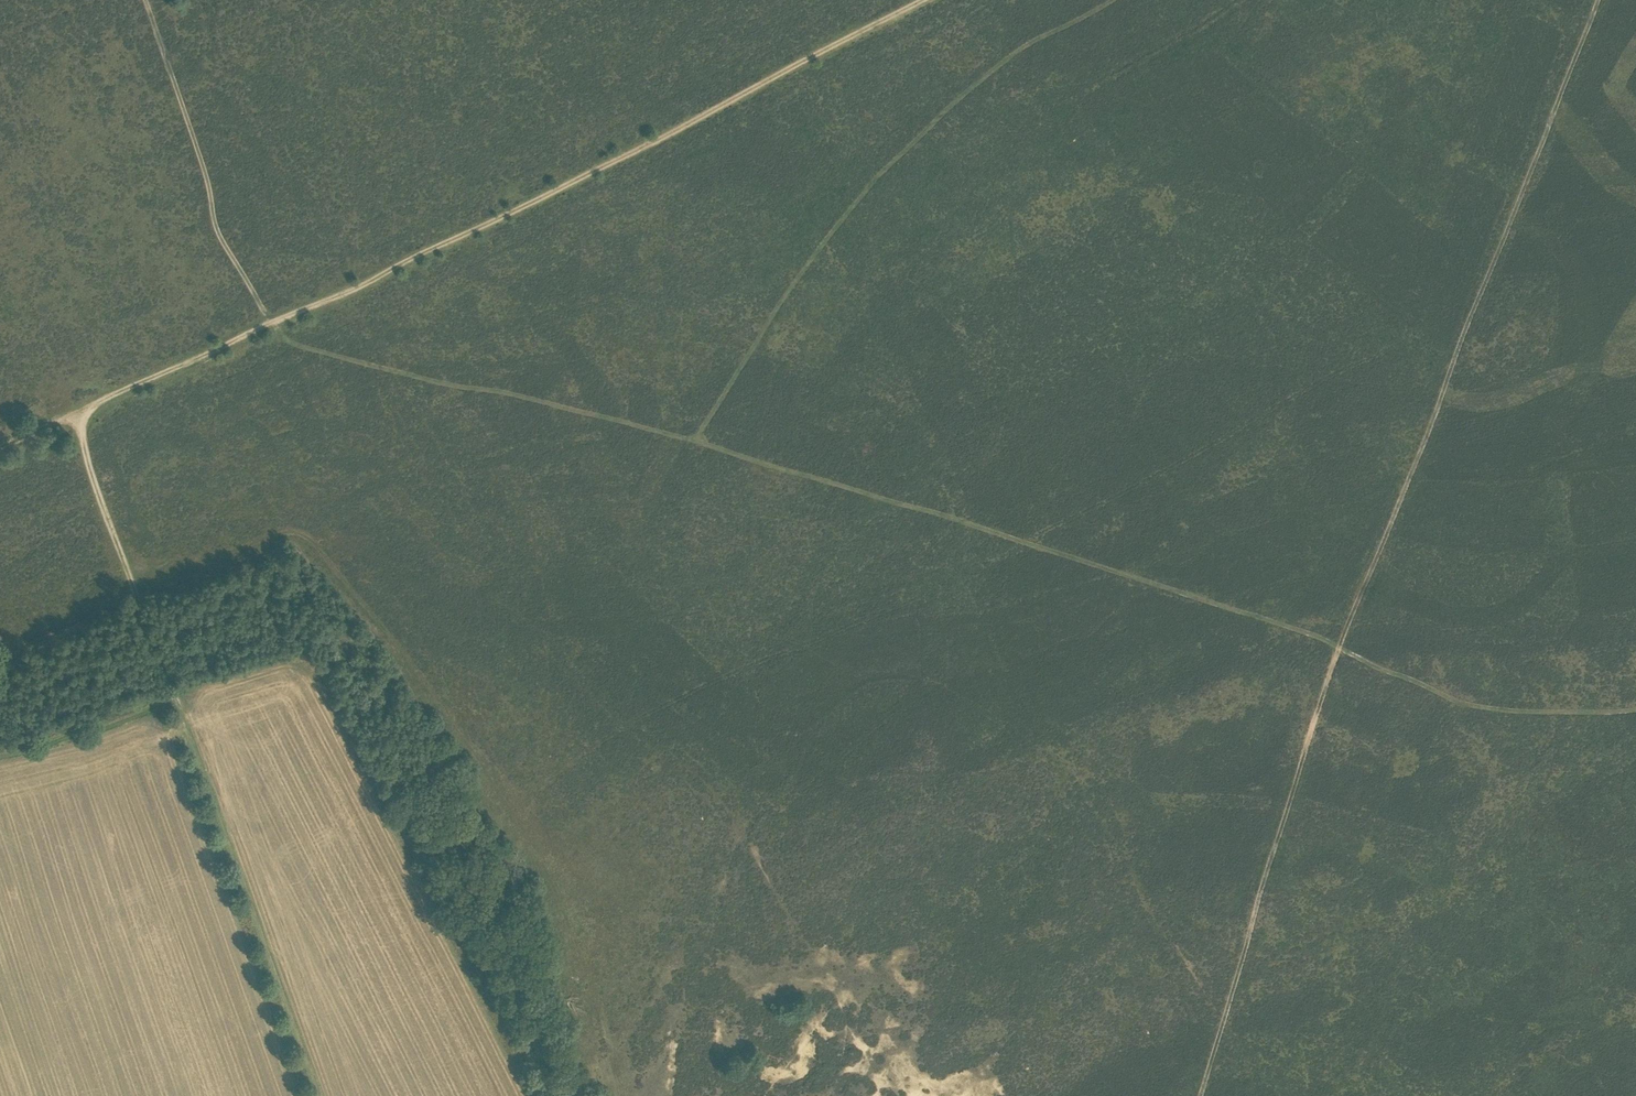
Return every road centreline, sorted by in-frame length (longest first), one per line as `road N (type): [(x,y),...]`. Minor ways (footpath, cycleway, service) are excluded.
road 1 (track): [(1635,709),(1492,709),(1305,633),(1019,539),(594,414),(293,345),(273,325)]
road 2 (track): [(1200,1095),(1339,648),(1597,0)]
road 3 (track): [(273,325),(593,172),(924,0)]
road 4 (track): [(317,1095),(102,510),(76,412)]
road 5 (track): [(144,0),(204,168),(216,227),(273,325)]
road 6 (track): [(76,412),(273,325)]

